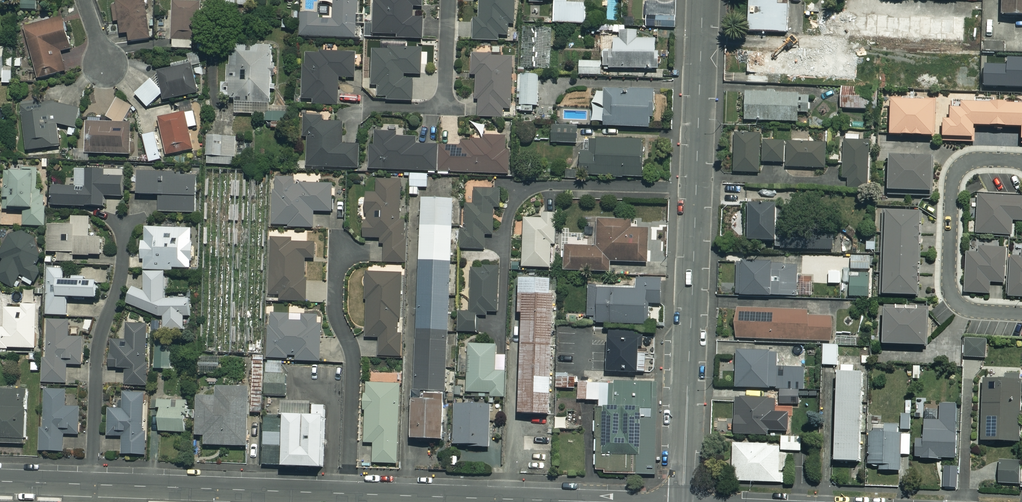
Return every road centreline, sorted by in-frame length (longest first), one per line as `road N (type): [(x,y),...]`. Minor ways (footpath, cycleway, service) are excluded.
road 1 (tertiary): [(683,501),(696,189)]
road 2 (residential): [(1021,314),(966,308),(948,279),(955,174),(974,159),(1021,162)]
road 3 (residential): [(91,485),(96,363),(120,271),(122,228)]
road 4 (residential): [(350,494),(355,368),(336,309),(339,238)]
road 5 (residential): [(502,247),(511,208),(540,185),(696,189)]
road 6 (tertiary): [(696,189),(703,0)]
road 7 (residential): [(369,107),(441,105),(448,0)]
road 8 (residential): [(350,494),(181,488)]
road 9 (residential): [(611,501),(455,497)]

